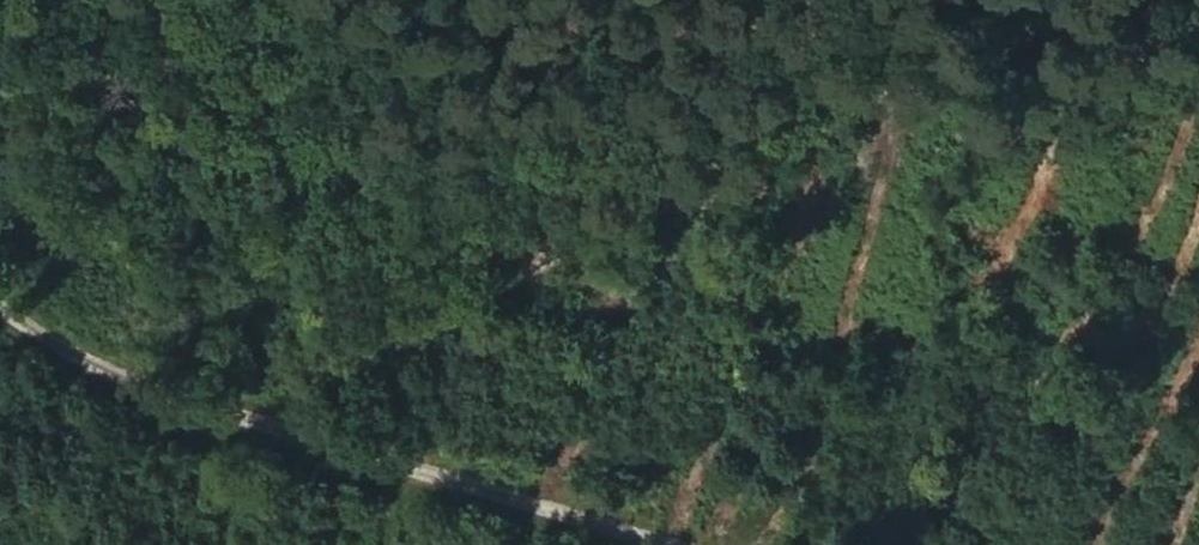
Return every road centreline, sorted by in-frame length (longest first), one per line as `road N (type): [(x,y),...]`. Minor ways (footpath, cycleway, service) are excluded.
road 1 (track): [(200,410),(1078,0)]
road 2 (track): [(0,306),(44,340),(200,410),(688,544)]

